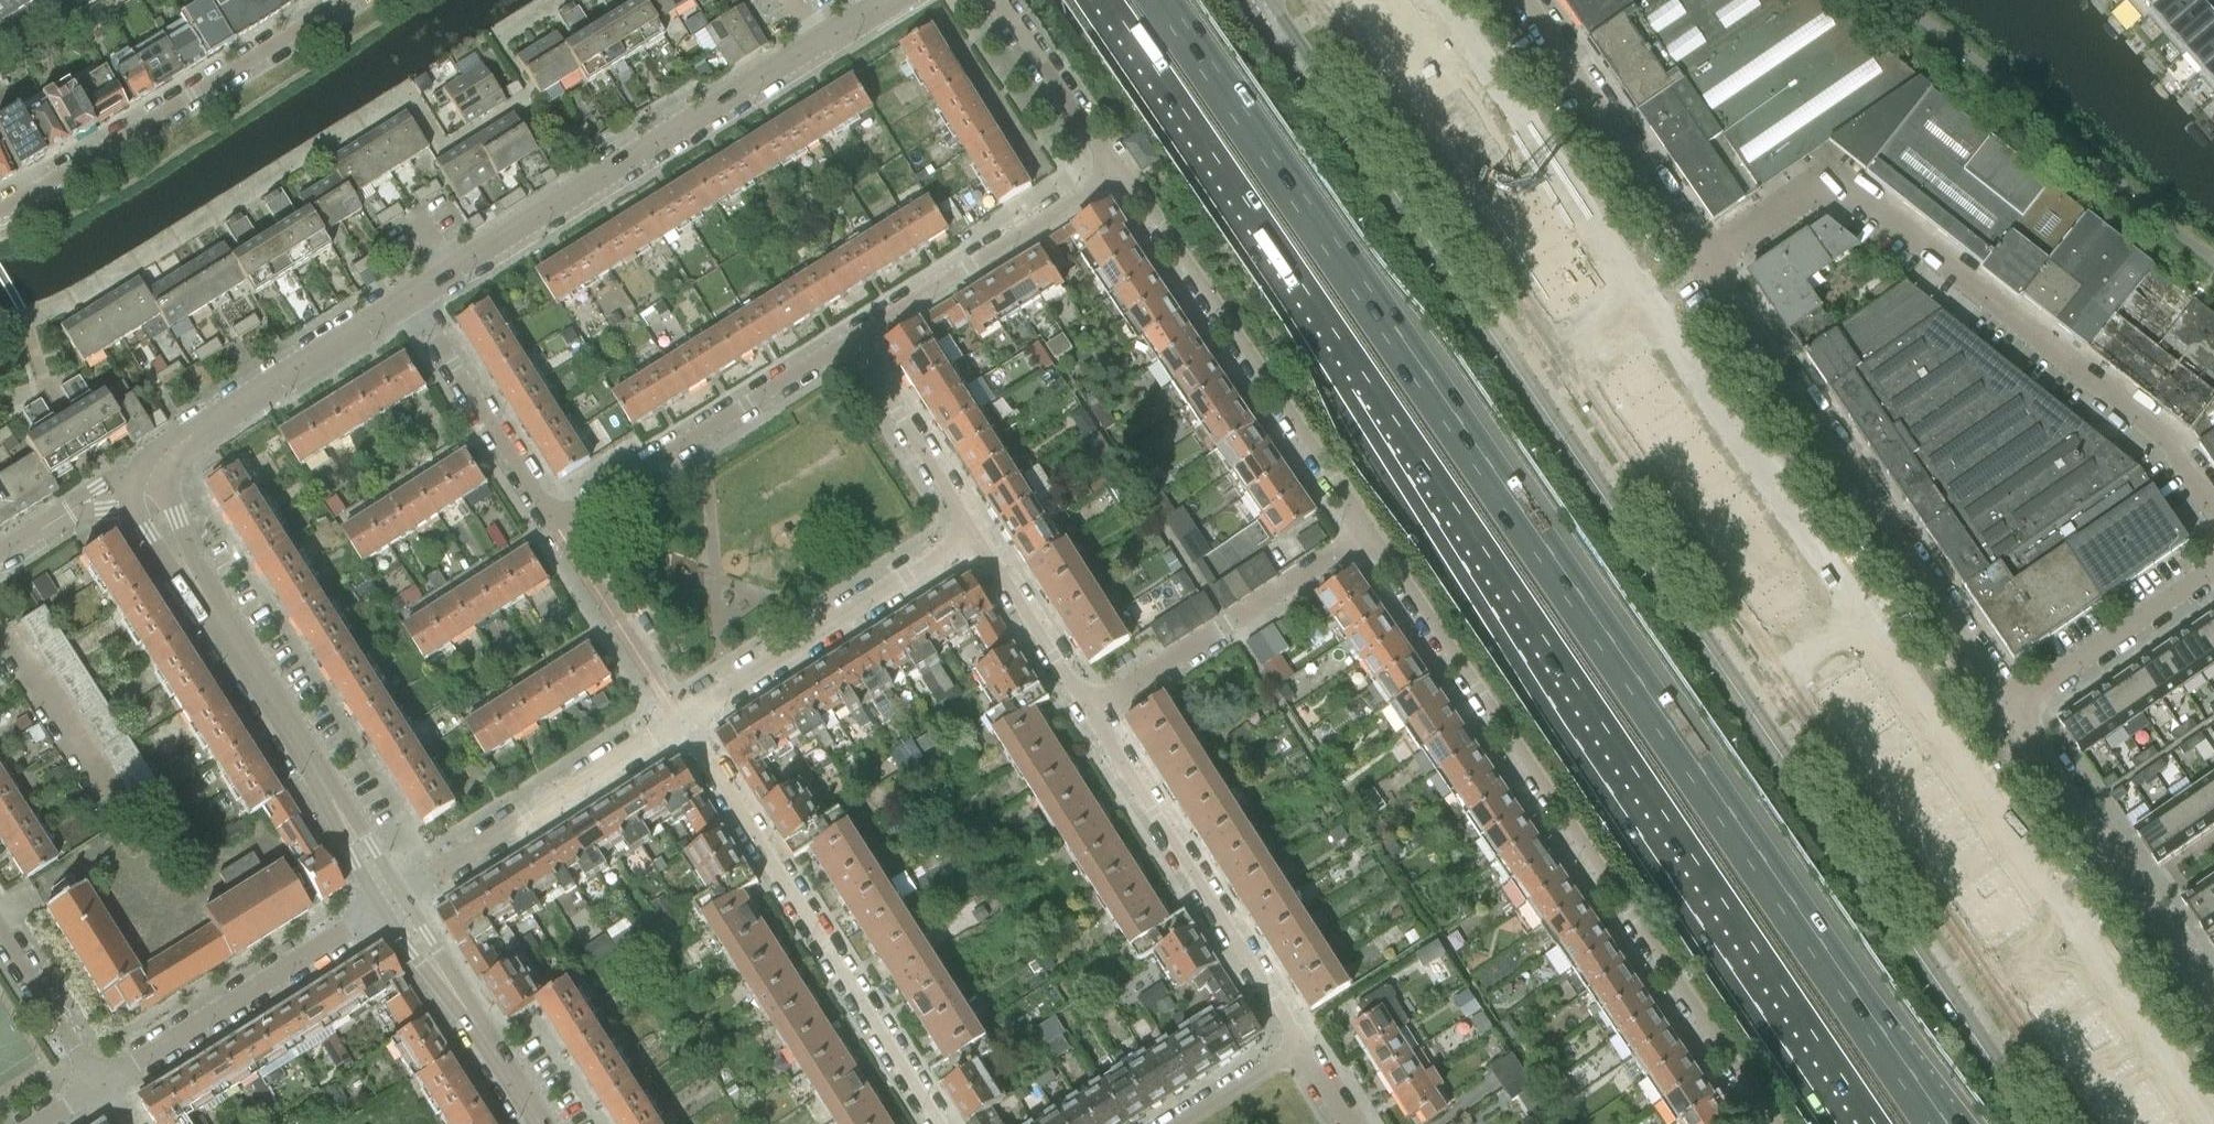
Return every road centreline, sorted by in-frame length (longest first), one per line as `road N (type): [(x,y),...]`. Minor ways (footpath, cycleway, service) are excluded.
road 1 (motorway): [(1937,1123),(1160,0)]
road 2 (motorway): [(1100,0),(1865,1123)]
road 3 (tertiary): [(2036,1123),(1324,99)]
road 4 (residential): [(1368,528),(1774,1123)]
road 5 (unclassified): [(2213,509),(2161,432),(1849,192),(1825,191),(1704,264)]
road 6 (residential): [(415,291),(555,522),(849,340)]
road 7 (tertiary): [(415,291),(891,0)]
road 8 (unclassified): [(2014,709),(1704,264)]
road 9 (residential): [(680,719),(941,1123)]
road 10 (residential): [(1118,171),(1368,528)]
road 11 (residential): [(0,209),(343,0)]
road 12 (residential): [(1090,713),(1302,1046)]
road 13 (tertiary): [(393,898),(185,569)]
road 14 (residential): [(2213,1010),(2014,709)]
road 15 (residential): [(680,719),(974,534)]
road 16 (residential): [(101,1081),(393,898)]
road 17 (residential): [(393,898),(680,719)]
road 18 (residential): [(1090,713),(1368,528)]
road 19 (tertiary): [(147,480),(159,457),(184,438),(415,291)]
road 20 (unclassified): [(1704,264),(1517,0)]
road 21 (residential): [(849,340),(1118,171)]
road 22 (tertiary): [(538,1123),(393,898)]
road 23 (residential): [(2014,709),(2213,565)]
road 24 (residential): [(849,340),(974,534)]
road 25 (residential): [(123,815),(0,637)]
road 26 (residential): [(974,534),(1090,713)]
road 27 (residential): [(1118,171),(1000,0)]
road 28 (residential): [(101,1081),(0,928)]
road 29 (tertiary): [(0,554),(98,495),(147,480)]
road 30 (residential): [(1302,1046),(1178,1123)]
road 31 (tertiary): [(1243,0),(1292,73),(1324,99)]

